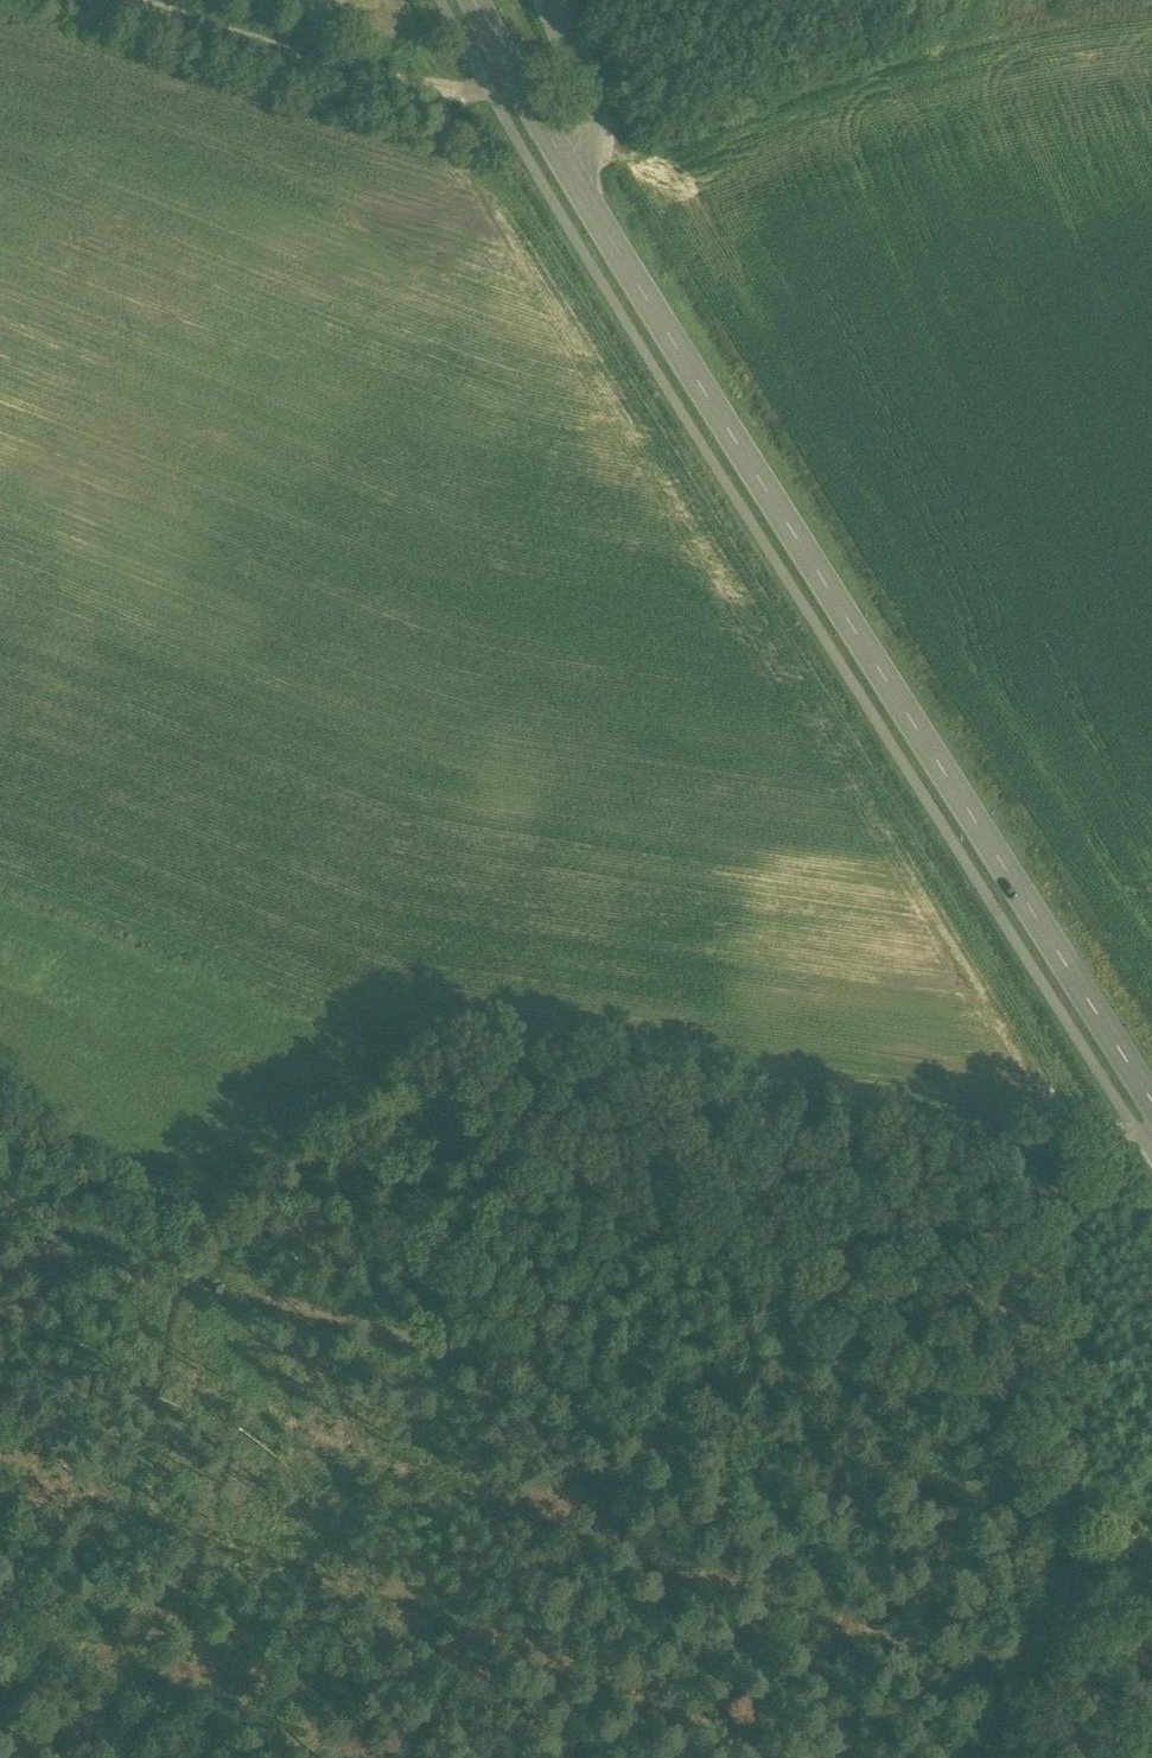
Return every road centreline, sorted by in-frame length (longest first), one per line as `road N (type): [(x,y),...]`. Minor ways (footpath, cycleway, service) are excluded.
road 1 (tertiary): [(476,0),(676,349),(1151,1101)]
road 2 (track): [(495,92),(468,96),(144,0)]

